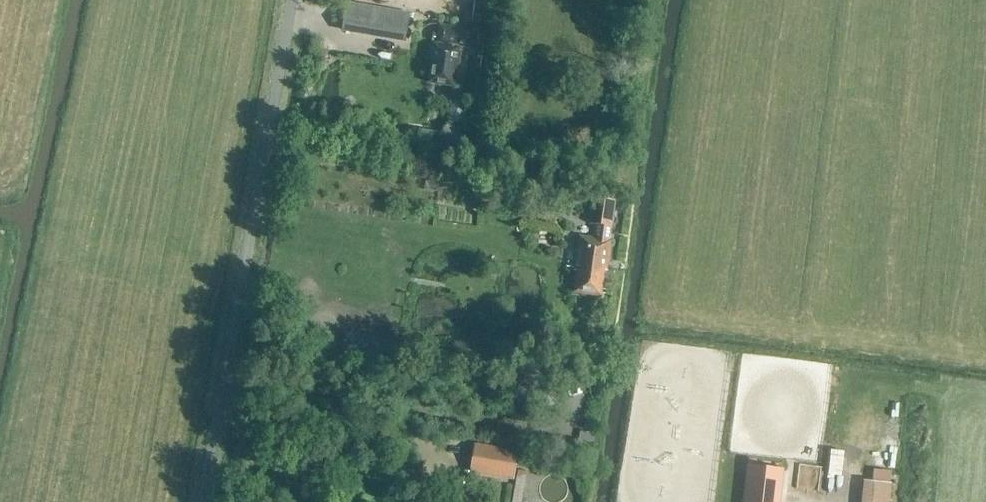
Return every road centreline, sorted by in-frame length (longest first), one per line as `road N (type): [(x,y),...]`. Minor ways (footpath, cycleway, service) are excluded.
road 1 (unclassified): [(202,501),(292,0)]

